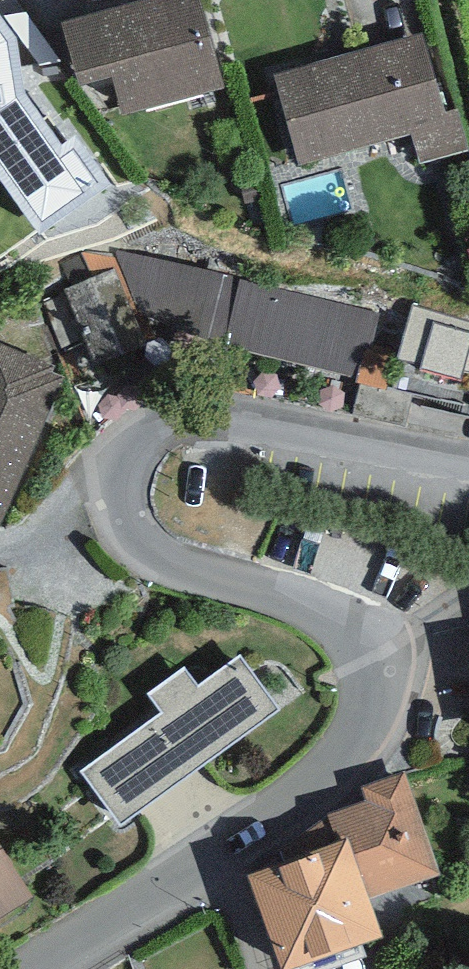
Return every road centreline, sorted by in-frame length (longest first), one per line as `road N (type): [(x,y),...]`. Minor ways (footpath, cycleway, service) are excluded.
road 1 (residential): [(468,470),(203,424),(148,426),(119,448),(101,480),(115,538),(142,556),(298,594),(339,612),(384,651),(389,679),(350,755),(231,848)]
road 2 (residential): [(231,848),(49,968)]
road 3 (residential): [(231,848),(269,968)]

